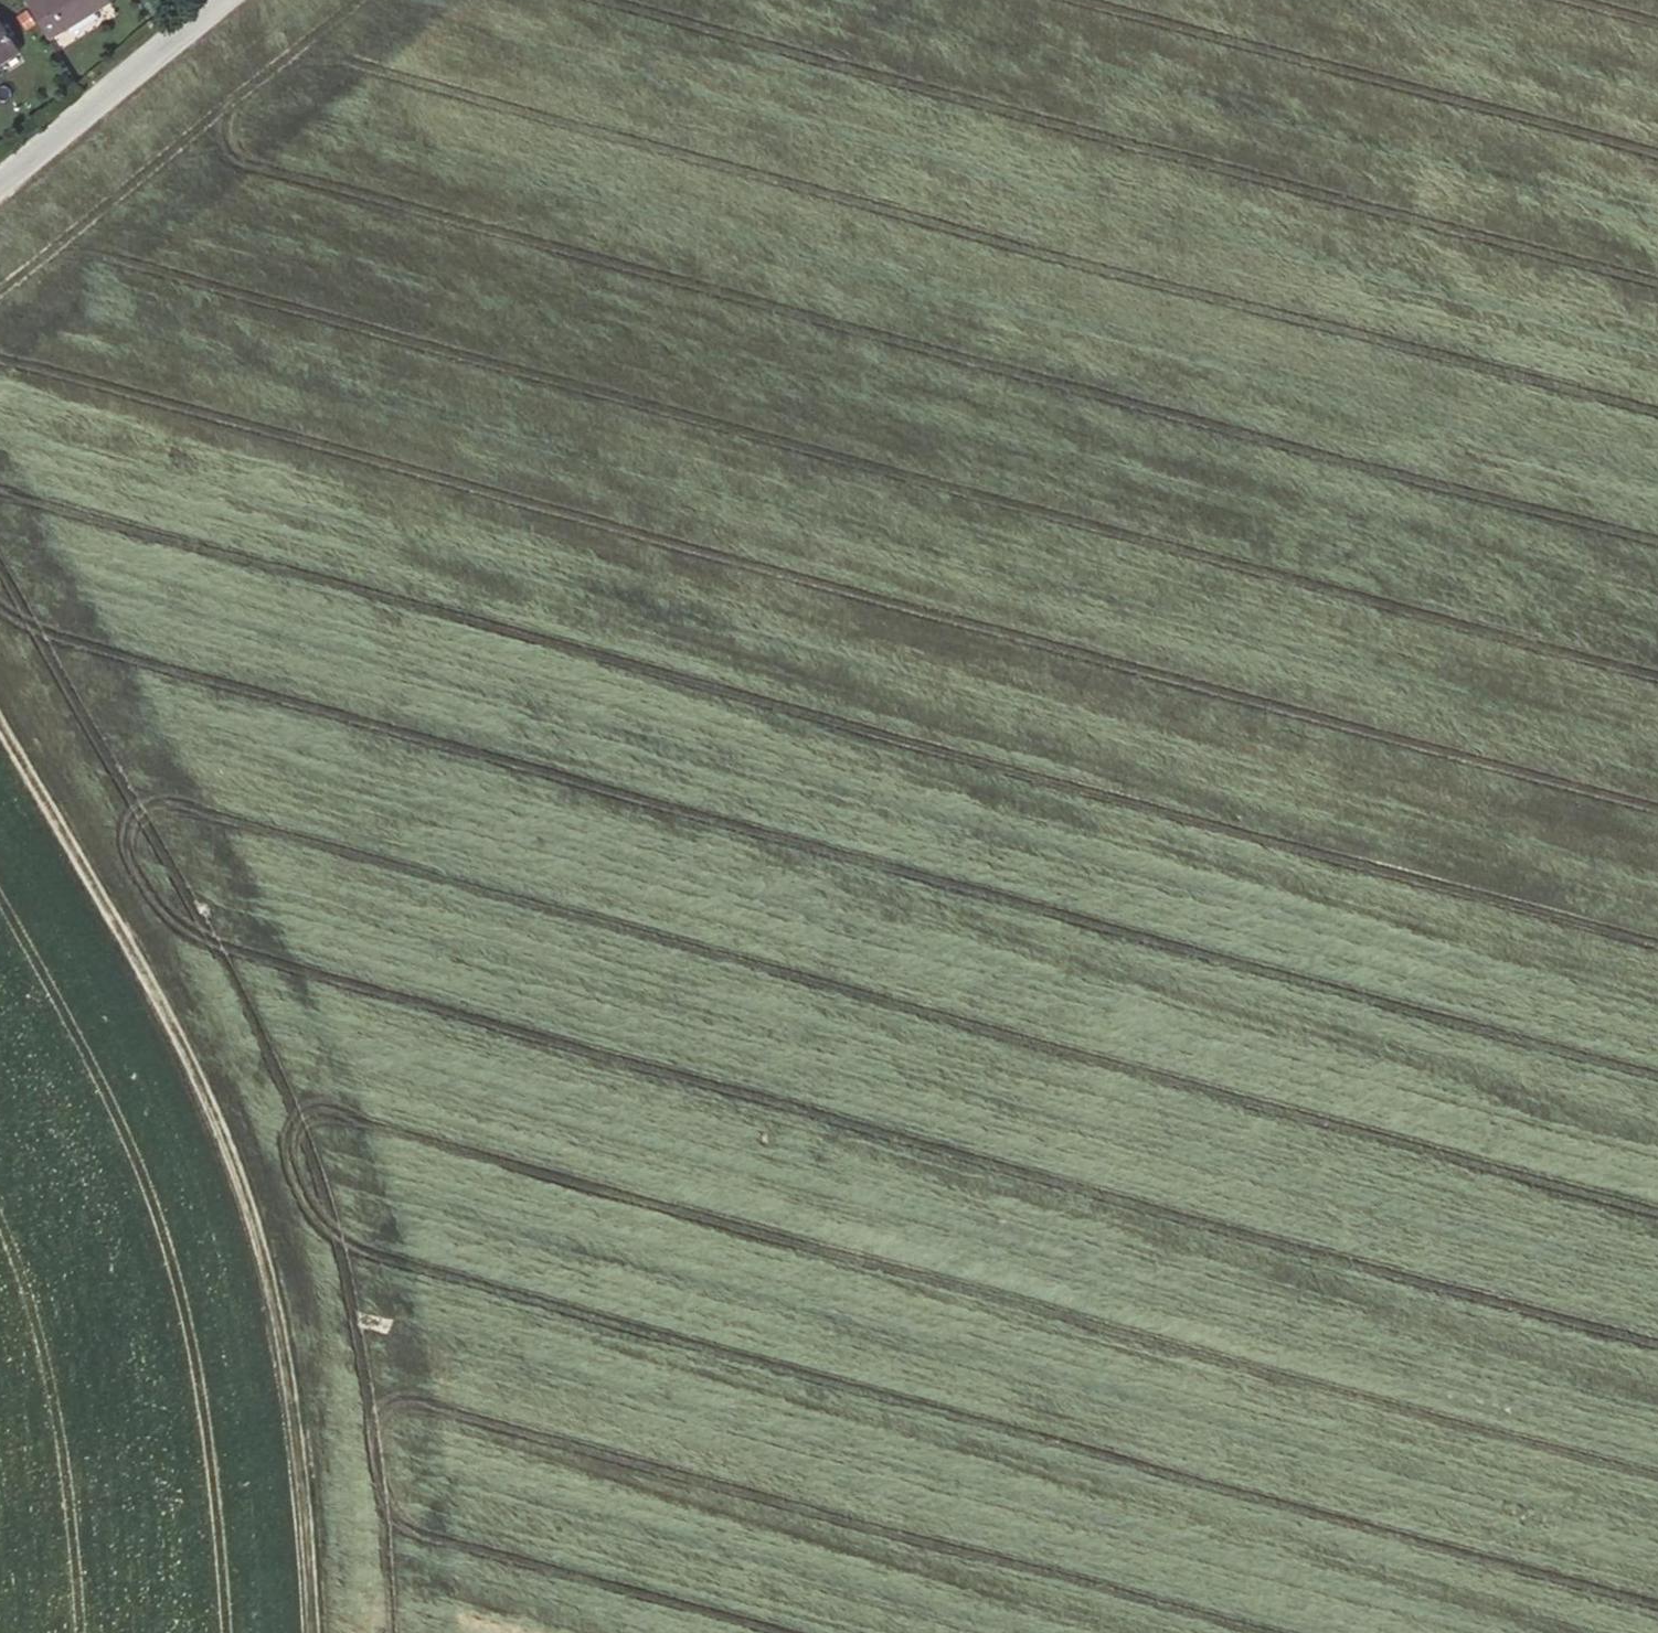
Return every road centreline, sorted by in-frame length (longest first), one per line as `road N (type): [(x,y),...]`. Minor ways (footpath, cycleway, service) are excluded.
road 1 (track): [(297,1632),(265,1317),(216,1158),(167,1039),(0,742)]
road 2 (residential): [(217,0),(0,179)]

